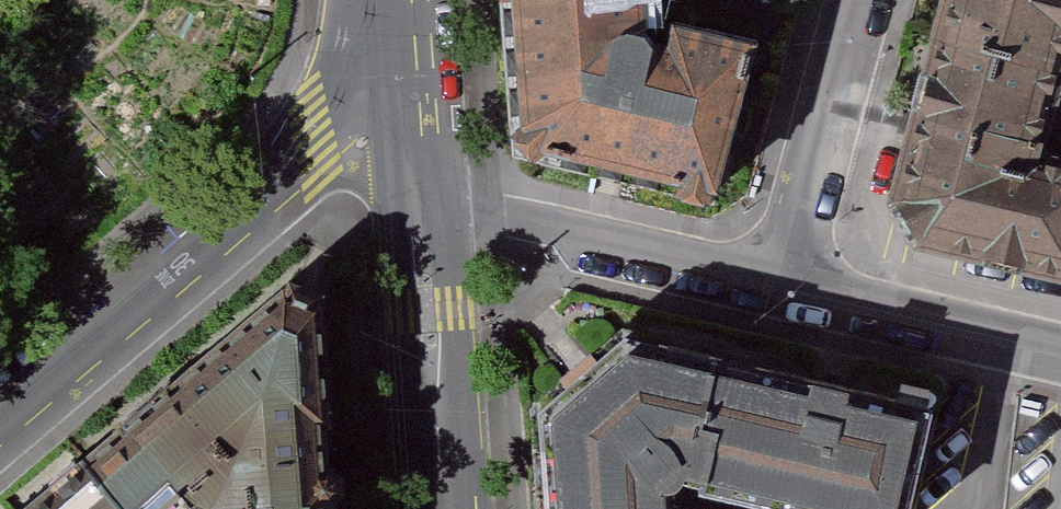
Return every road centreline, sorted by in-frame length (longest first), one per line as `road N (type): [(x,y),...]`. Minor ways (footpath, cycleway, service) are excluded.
road 1 (tertiary): [(403,60),(0,415)]
road 2 (residential): [(783,289),(417,200)]
road 3 (tertiary): [(443,508),(417,200)]
road 4 (residential): [(783,289),(861,0)]
road 5 (residential): [(1060,354),(783,289)]
road 6 (tertiary): [(417,200),(403,60)]

